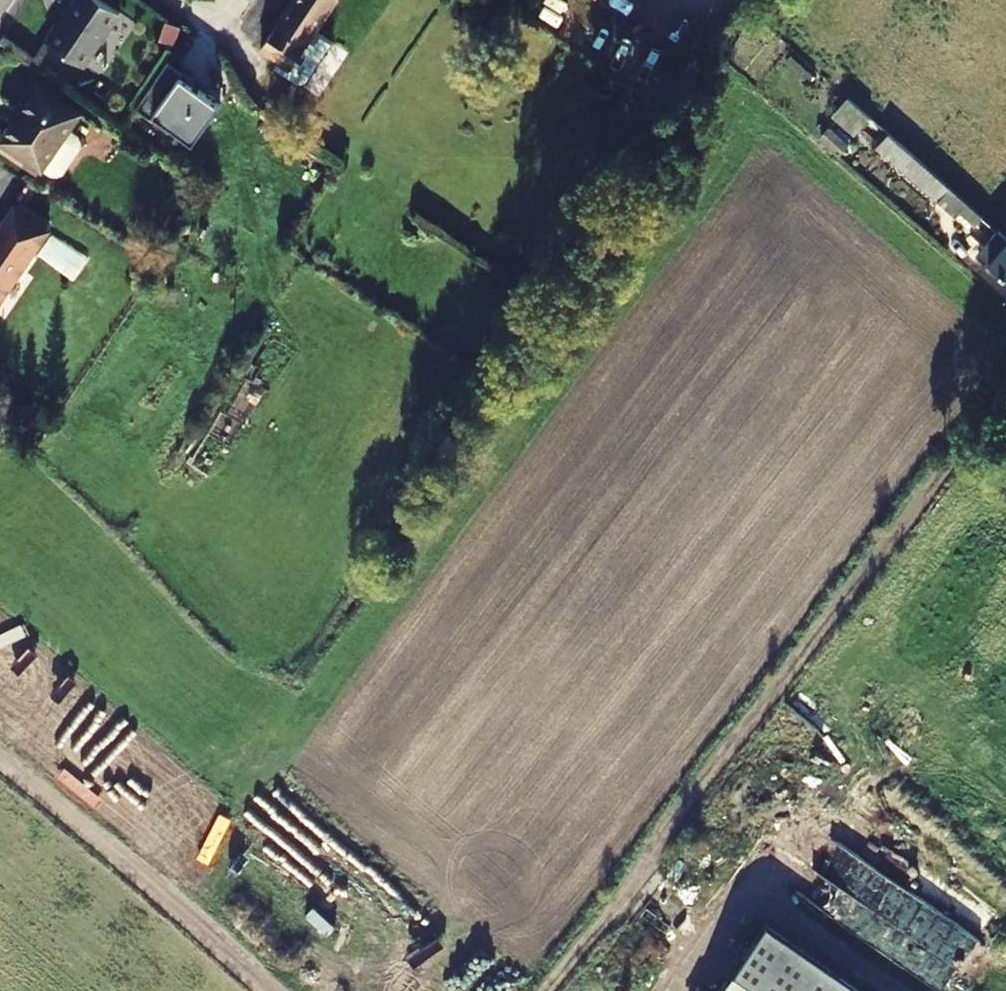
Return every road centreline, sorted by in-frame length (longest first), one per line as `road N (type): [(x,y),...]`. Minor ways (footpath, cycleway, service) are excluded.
road 1 (residential): [(543,990),(1005,379)]
road 2 (residential): [(0,756),(267,990)]

